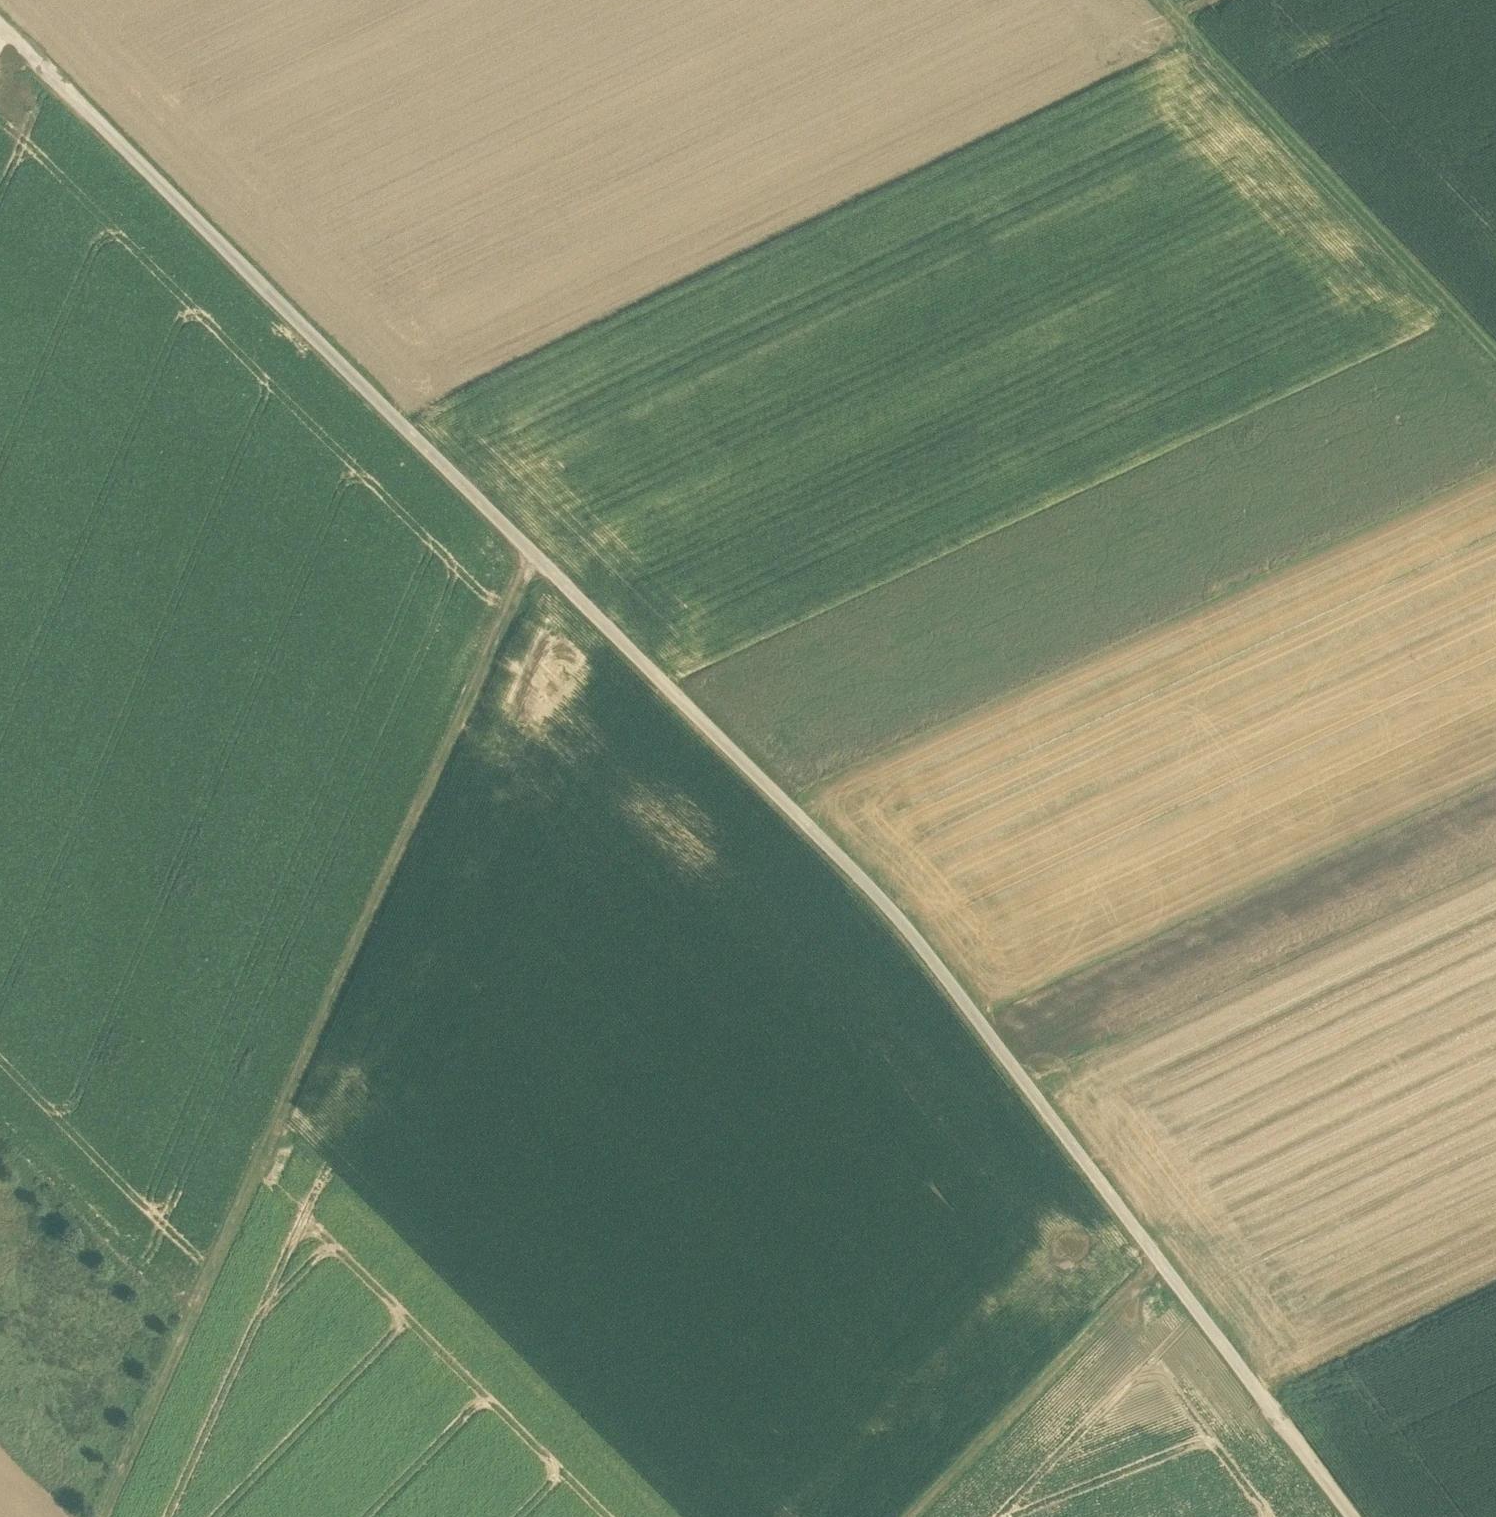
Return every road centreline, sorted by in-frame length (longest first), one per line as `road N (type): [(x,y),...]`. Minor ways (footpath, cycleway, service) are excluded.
road 1 (track): [(26,57),(895,913),(1352,1516)]
road 2 (track): [(537,564),(100,1516)]
road 3 (track): [(1153,0),(1495,360)]
road 4 (track): [(929,1516),(1171,1277)]

